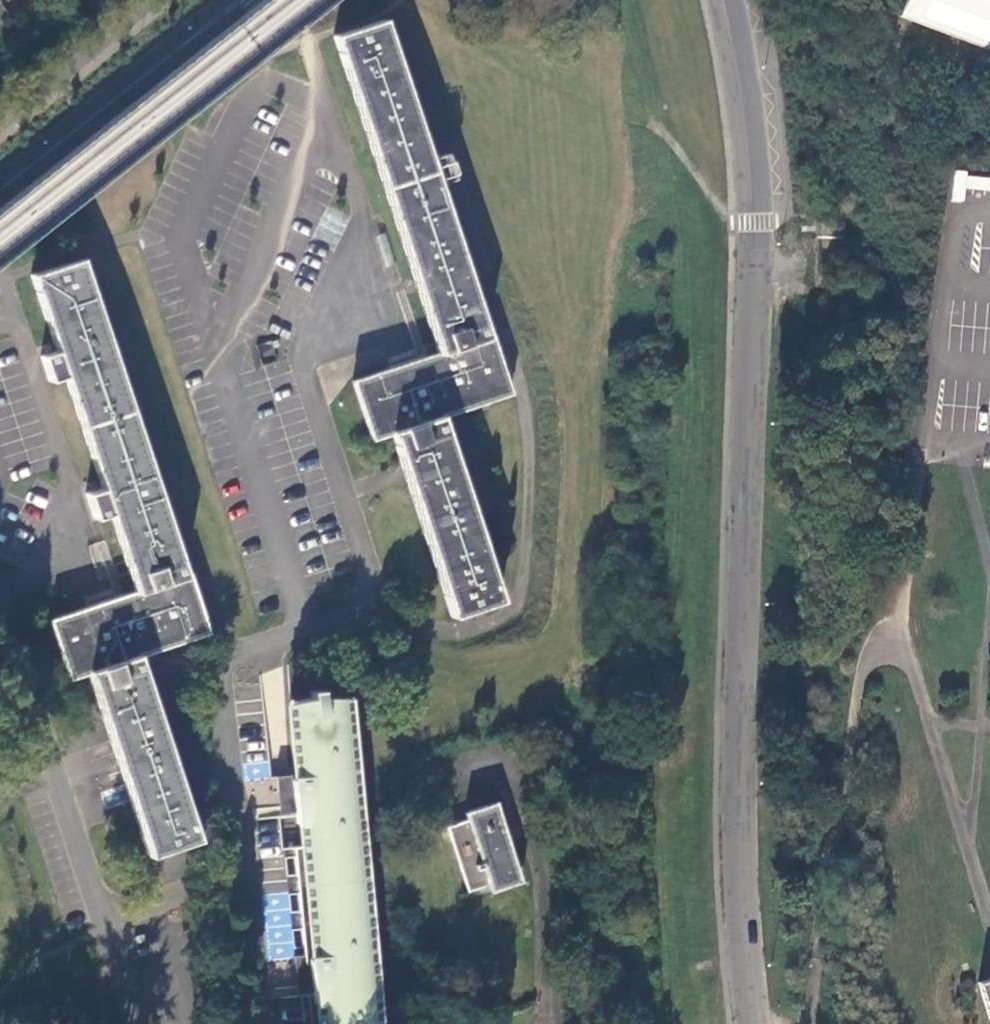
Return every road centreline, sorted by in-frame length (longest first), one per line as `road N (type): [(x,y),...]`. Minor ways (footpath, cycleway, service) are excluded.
road 1 (tertiary): [(755,1023),(740,772),(754,192),(728,0)]
road 2 (secondary): [(236,0),(0,183)]

